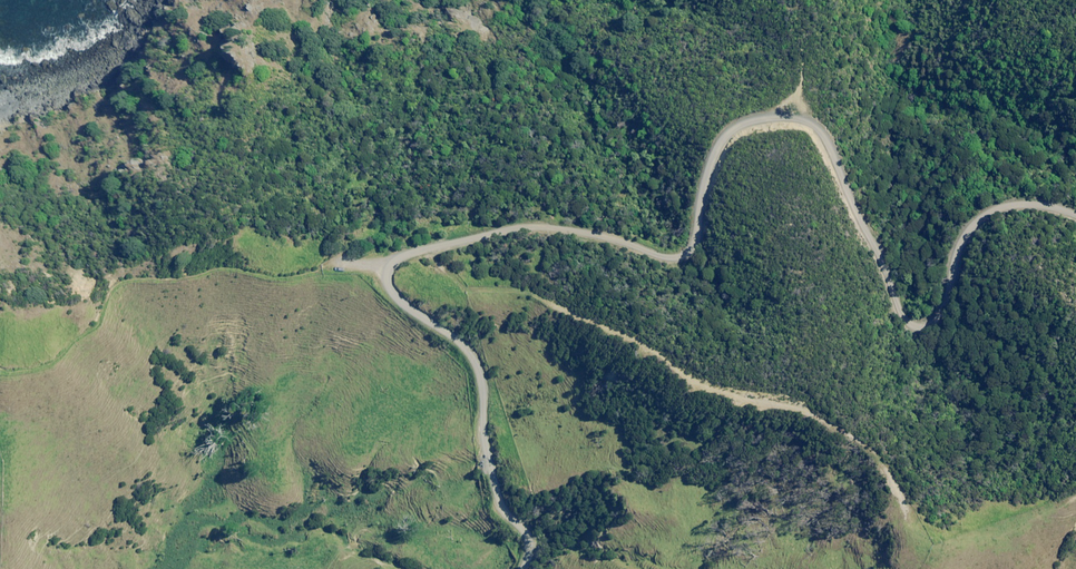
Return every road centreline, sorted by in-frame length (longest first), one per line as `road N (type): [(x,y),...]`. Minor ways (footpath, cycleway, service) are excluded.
road 1 (unclassified): [(1075,213),(1043,199),(992,200),(965,225),(936,321),(915,318),(820,131),(803,113),(720,124),(685,252),(577,224),(522,223),(393,249),(371,276),(389,298),(483,360),(483,430),(502,503),(536,545),(526,568)]
road 2 (track): [(928,542),(895,484),(852,440),(799,406),(723,392),(537,296),(450,283),(414,247)]

